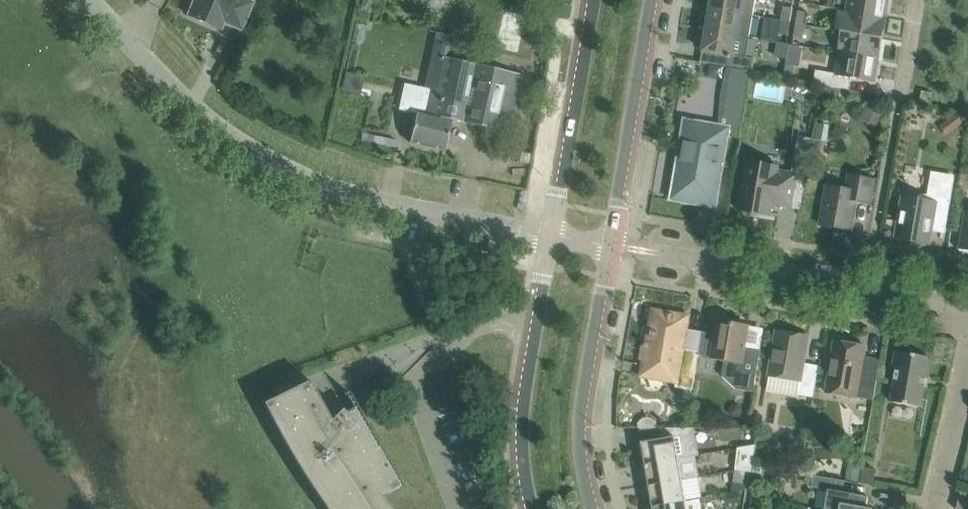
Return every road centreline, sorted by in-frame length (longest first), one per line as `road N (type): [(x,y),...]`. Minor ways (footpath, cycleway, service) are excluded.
road 1 (residential): [(551,237),(364,201),(258,159),(167,92),(83,0)]
road 2 (residential): [(967,309),(670,256)]
road 3 (tertiary): [(551,237),(522,425),(531,508)]
road 4 (tertiary): [(592,508),(580,419),(610,246)]
road 5 (tertiary): [(610,246),(652,0)]
road 6 (tertiary): [(593,0),(551,237)]
road 7 (residential): [(933,508),(967,366)]

